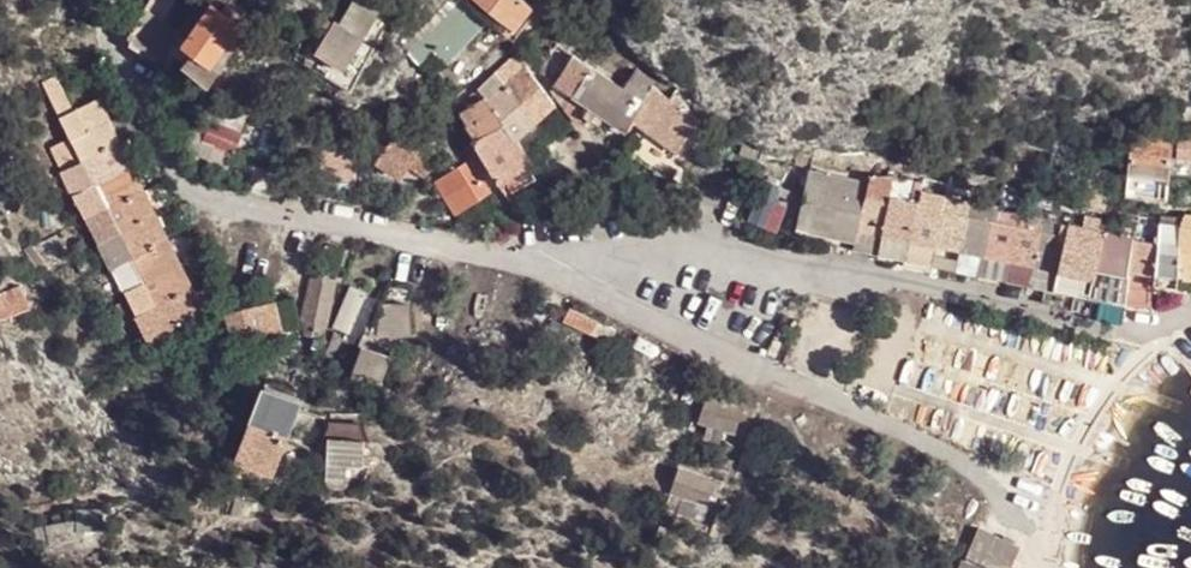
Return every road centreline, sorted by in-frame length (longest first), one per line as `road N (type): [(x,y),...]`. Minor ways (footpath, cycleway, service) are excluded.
road 1 (unclassified): [(518,260),(703,248),(971,290),(1158,342)]
road 2 (unclassified): [(1039,559),(1009,506),(954,459),(518,260)]
road 3 (unclassified): [(518,260),(190,191),(170,167),(99,0)]

